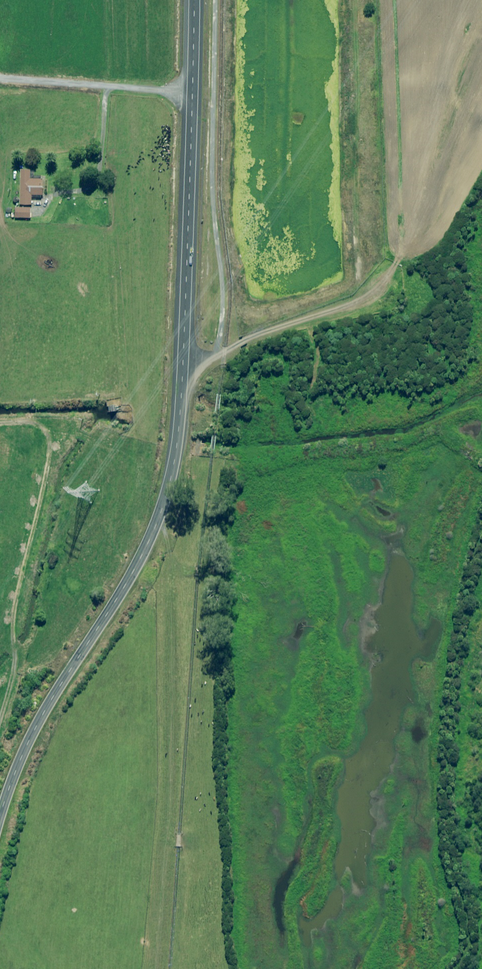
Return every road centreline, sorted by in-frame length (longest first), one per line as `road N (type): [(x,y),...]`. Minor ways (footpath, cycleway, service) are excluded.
road 1 (tertiary): [(192,0),(173,470),(153,532),(45,708),(0,814)]
road 2 (track): [(213,353),(222,287),(213,183),(215,0)]
road 3 (track): [(162,968),(176,819),(175,632)]
road 4 (track): [(225,349),(355,295),(405,245)]
road 5 (track): [(160,513),(175,632)]

